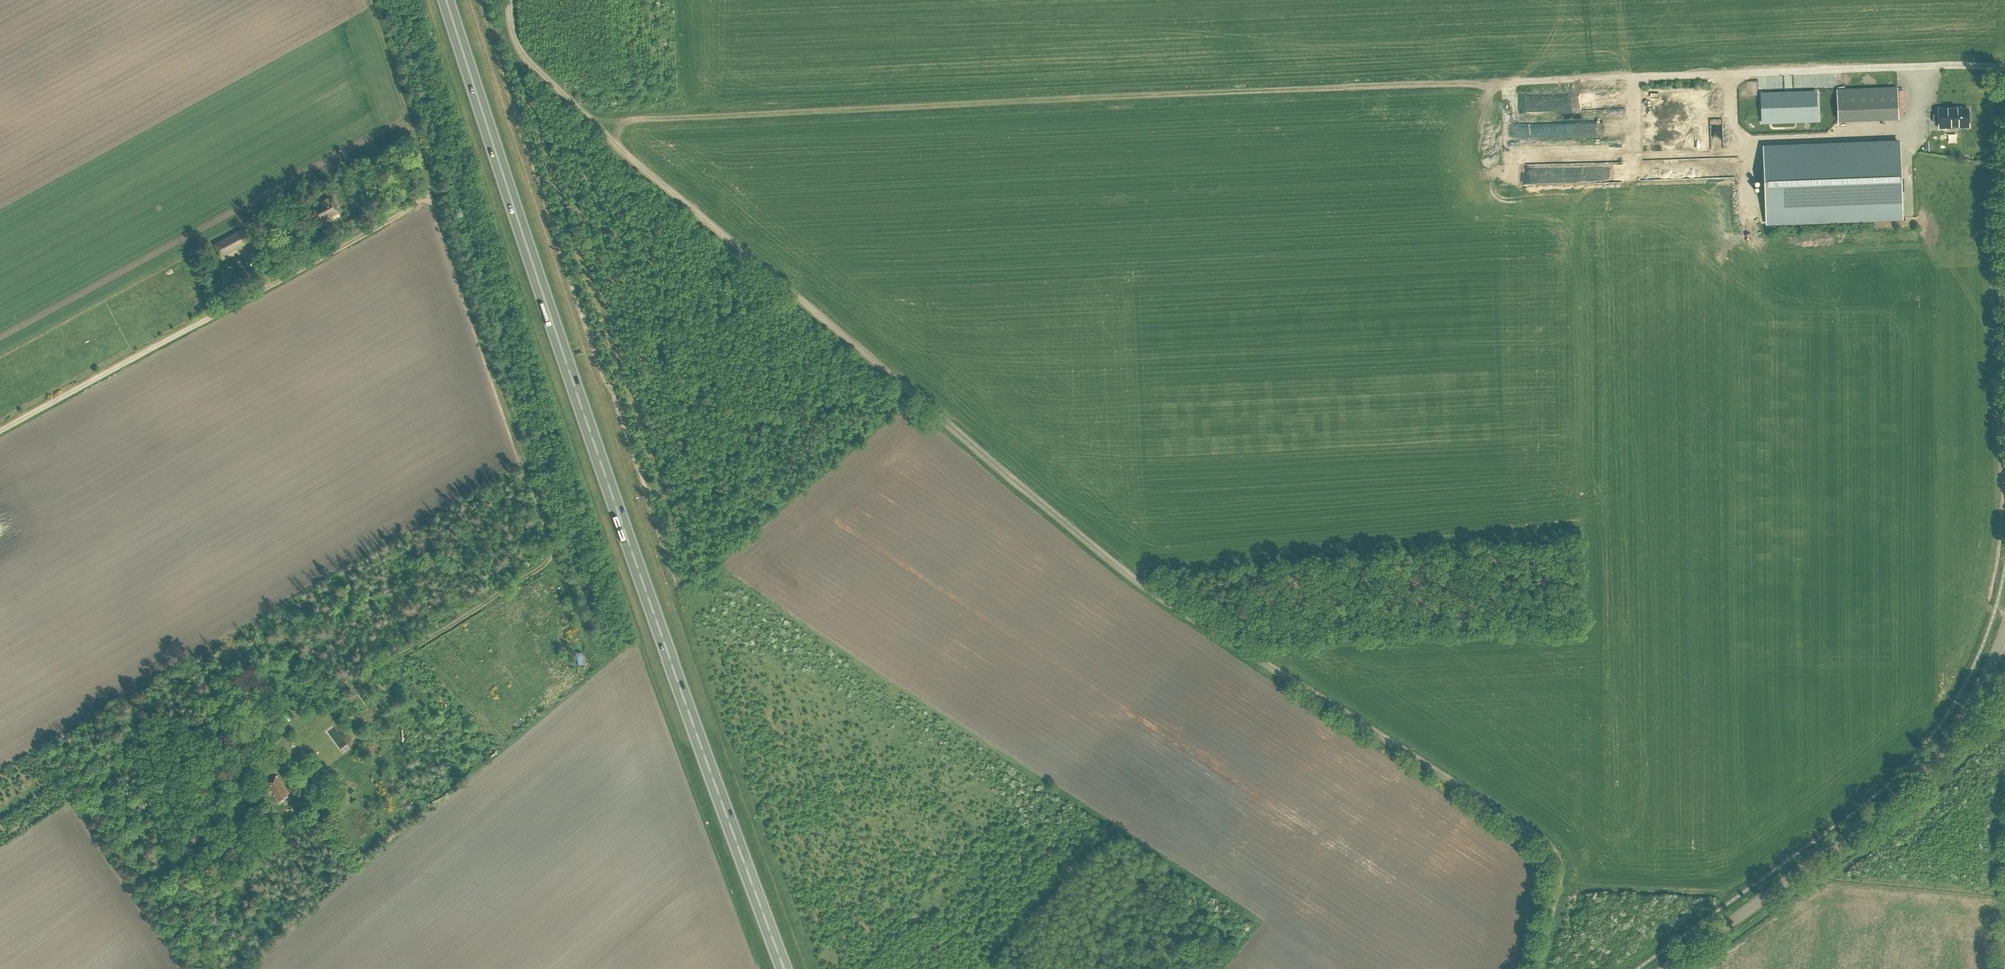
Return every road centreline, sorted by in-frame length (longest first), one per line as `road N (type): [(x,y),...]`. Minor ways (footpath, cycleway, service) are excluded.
road 1 (track): [(1537,968),(1564,864),(1543,840),(1231,643),(1085,539),(538,74),(515,45),(505,0)]
road 2 (unclassified): [(590,122),(1277,90),(2004,68)]
road 3 (trunk): [(785,968),(664,649),(448,0)]
road 4 (track): [(0,429),(430,195)]
road 5 (tertiary): [(1666,968),(1908,785),(1970,702),(2004,630)]
road 6 (track): [(430,195),(552,549)]
road 7 (track): [(552,549),(541,565),(339,694)]
road 8 (track): [(430,195),(369,0)]

